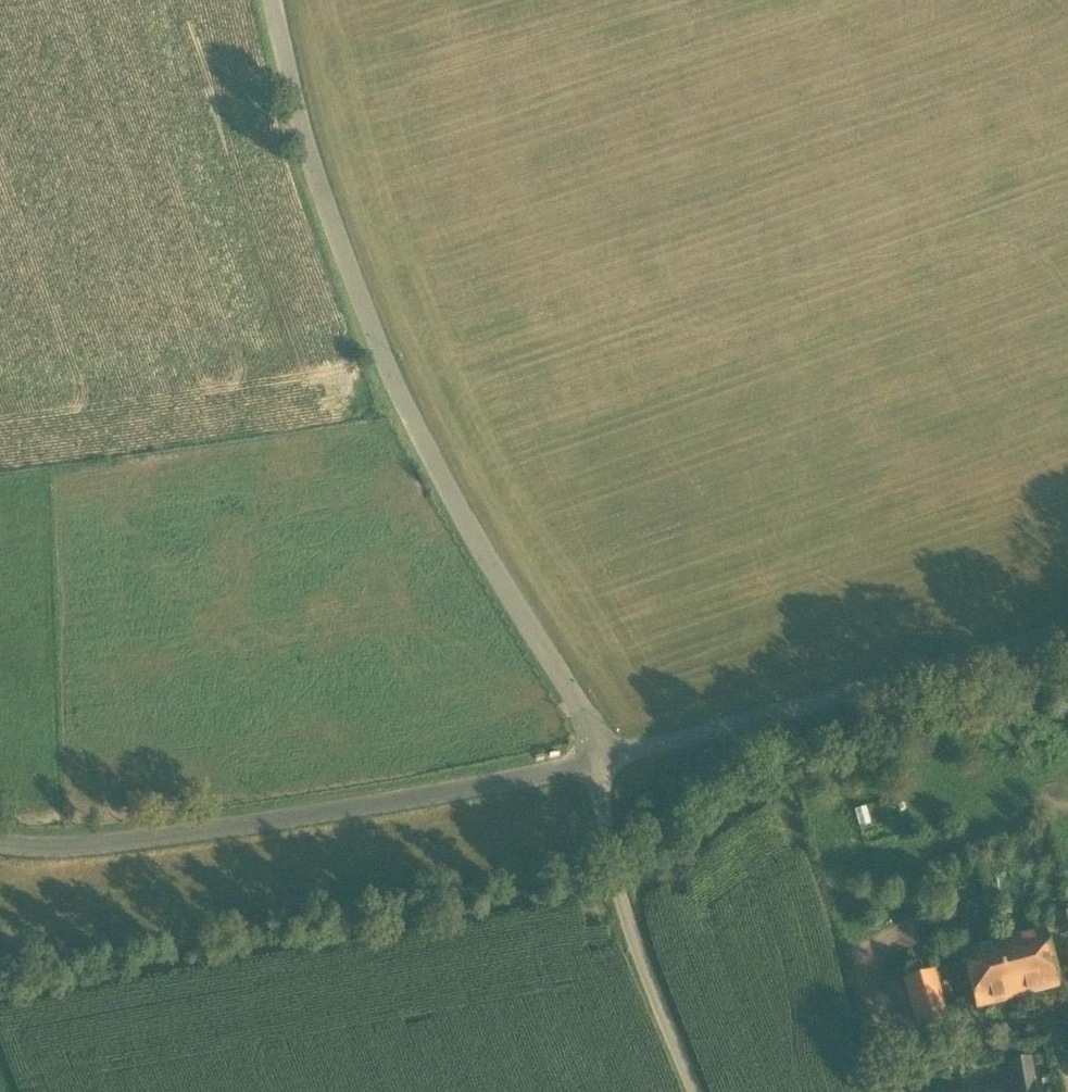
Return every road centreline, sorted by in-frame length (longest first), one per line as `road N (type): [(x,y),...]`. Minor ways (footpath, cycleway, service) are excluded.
road 1 (residential): [(270,0),(303,143),(378,351),(423,452),(582,710),(595,764)]
road 2 (residential): [(595,764),(144,839),(46,850),(0,847)]
road 3 (residential): [(1067,628),(595,764)]
road 4 (unclassified): [(595,764),(617,893),(698,1091)]

